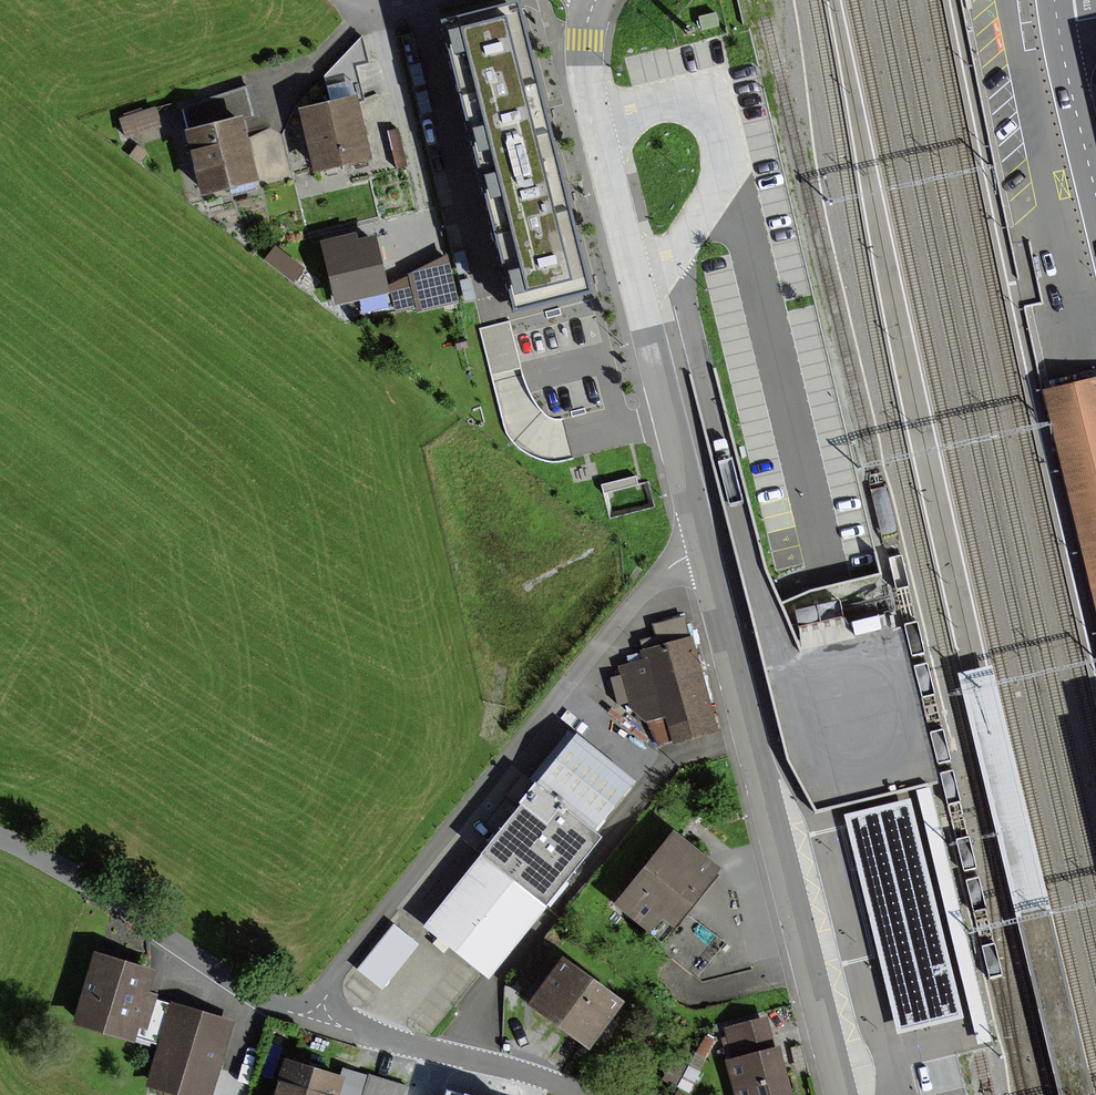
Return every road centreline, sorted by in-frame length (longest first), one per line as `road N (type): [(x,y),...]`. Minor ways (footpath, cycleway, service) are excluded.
road 1 (unclassified): [(809,968),(648,327)]
road 2 (unclassified): [(595,0),(585,39),(588,86),(648,327)]
road 3 (tertiary): [(1095,199),(1058,24)]

